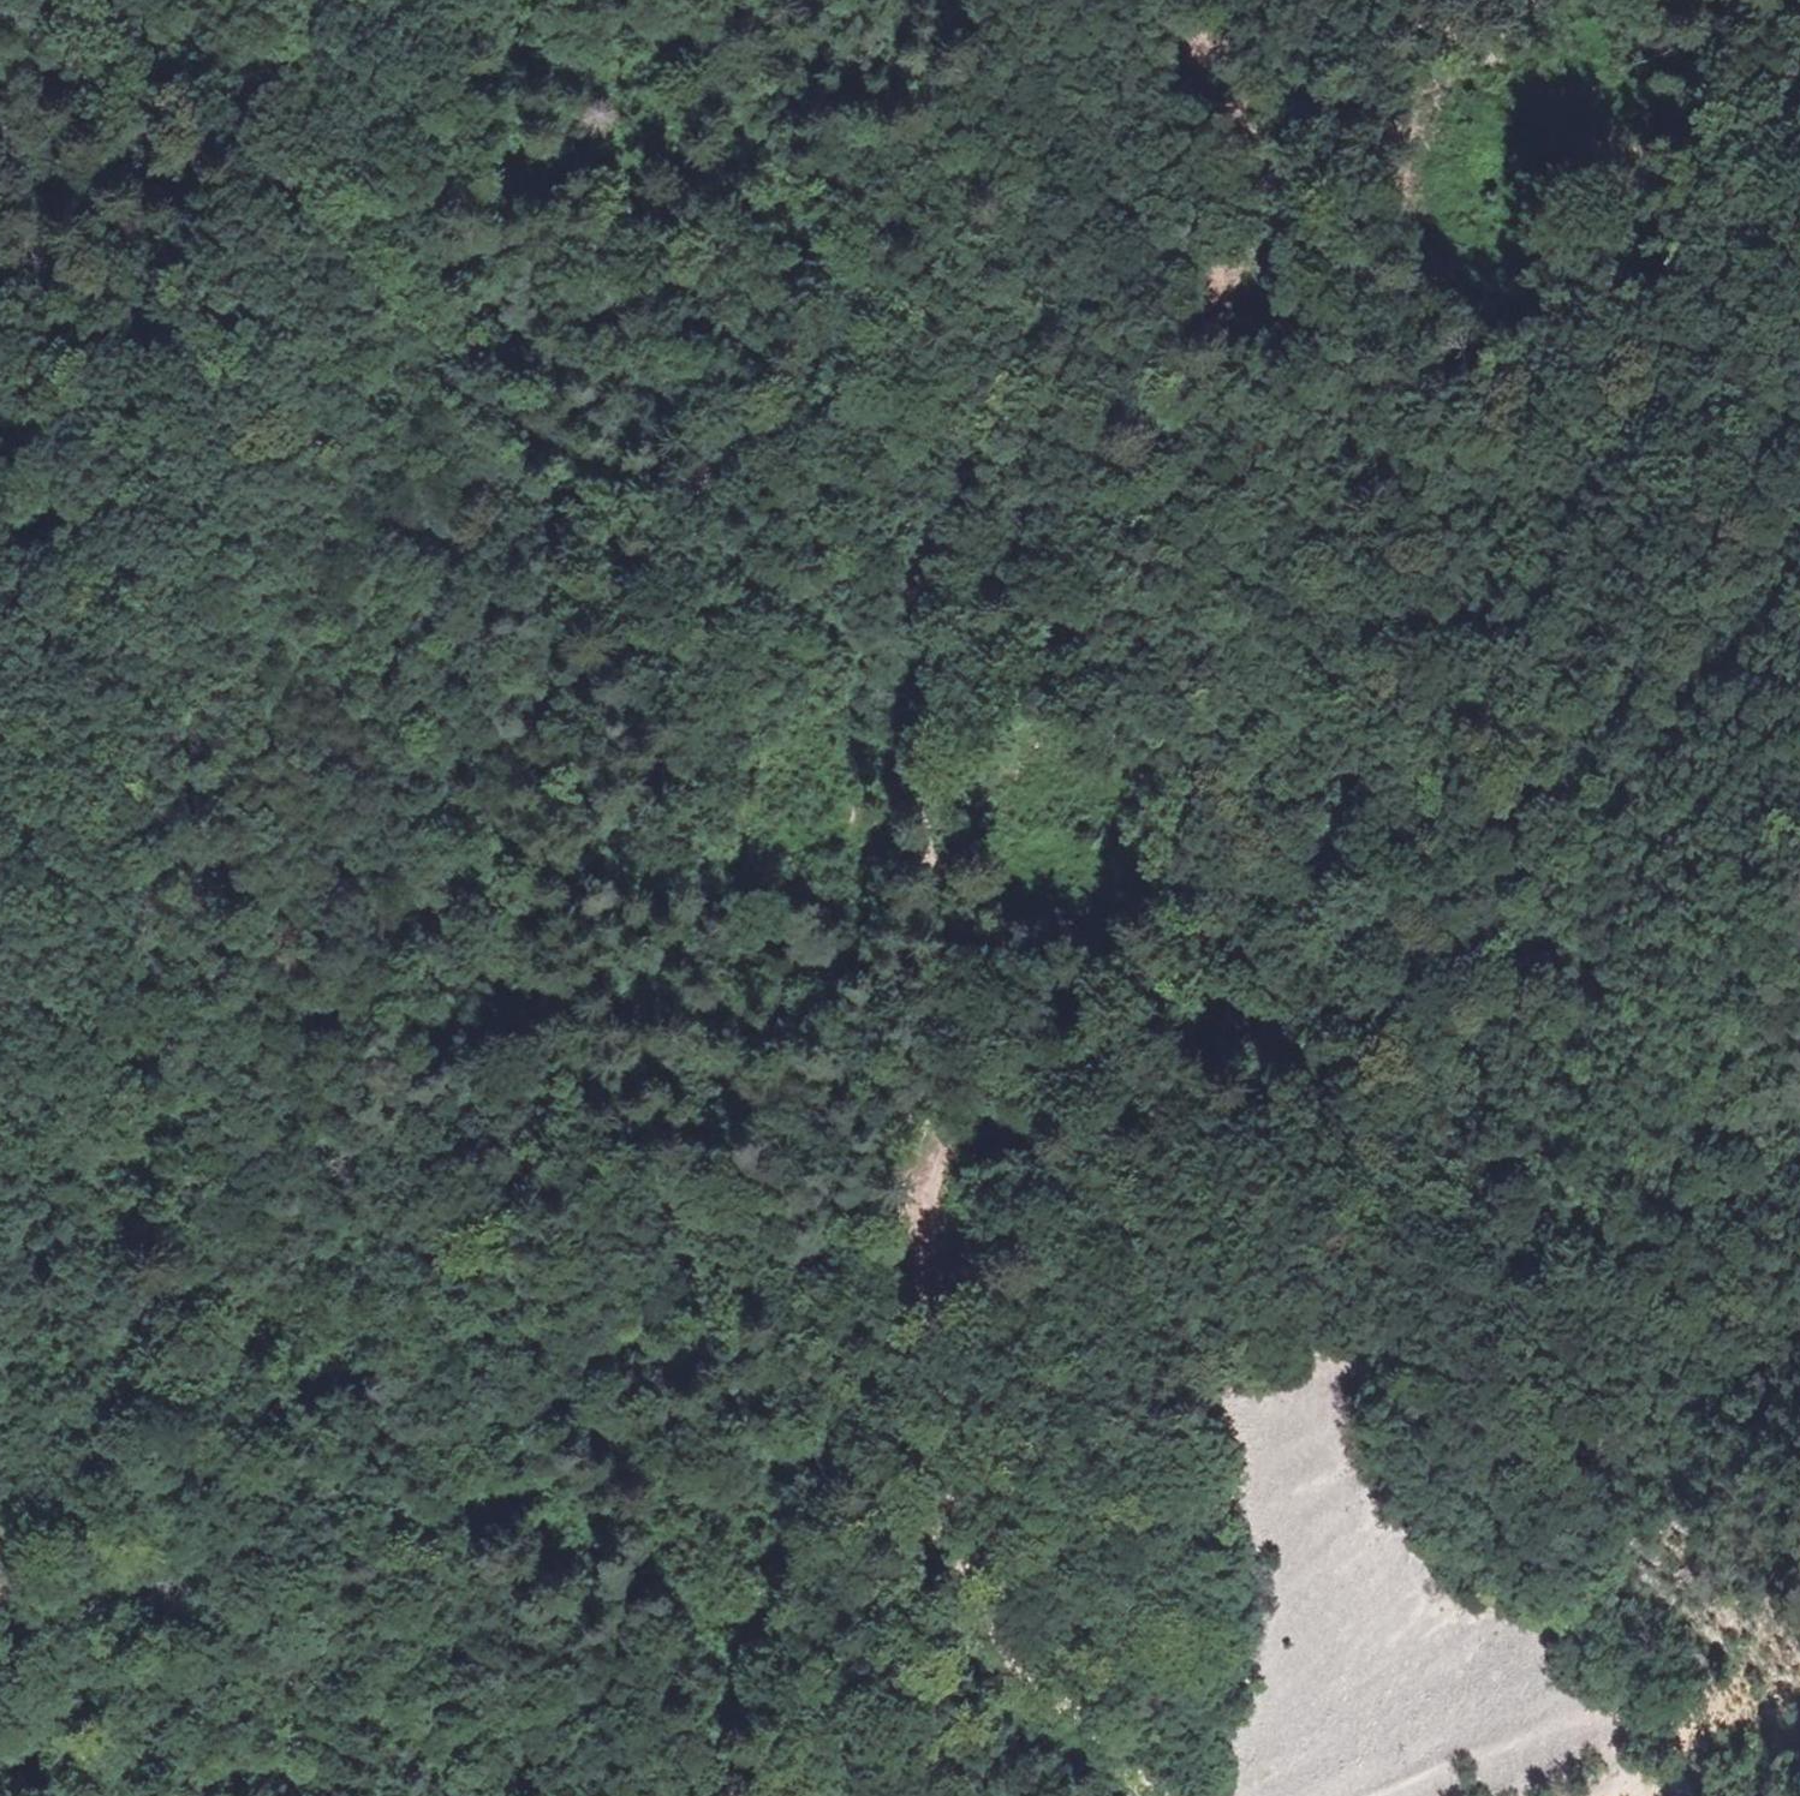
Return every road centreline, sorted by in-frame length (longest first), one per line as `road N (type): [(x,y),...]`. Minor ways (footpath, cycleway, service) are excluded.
road 1 (track): [(925,1200),(932,1396),(966,1578),(1038,1685),(1163,1795)]

